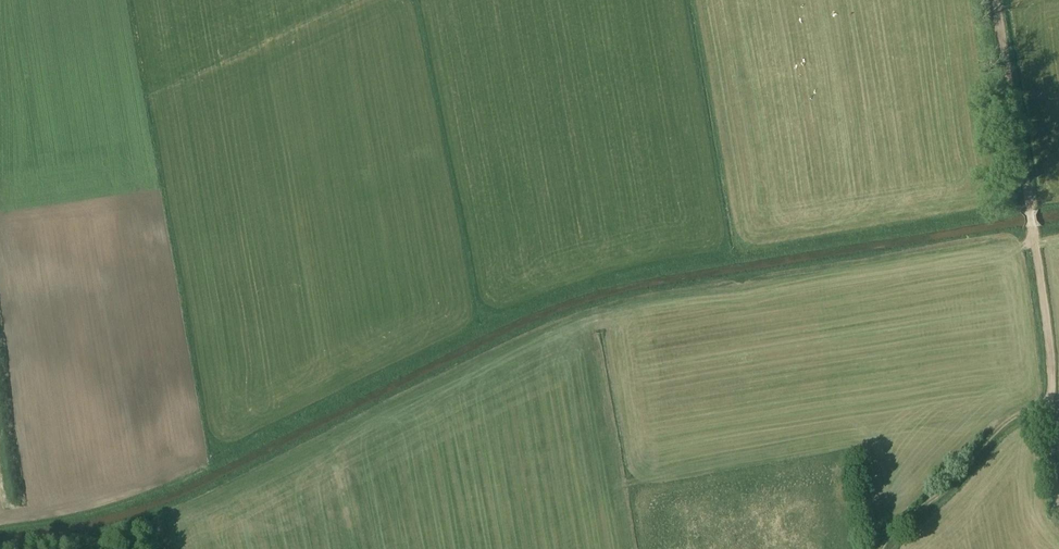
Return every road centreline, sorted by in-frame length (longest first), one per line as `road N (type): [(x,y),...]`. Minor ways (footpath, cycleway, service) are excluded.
road 1 (track): [(0,521),(83,509),(163,485),(581,284),(1058,202)]
road 2 (track): [(1058,509),(1049,337),(1032,229)]
road 3 (track): [(1032,229),(995,0)]
road 4 (track): [(1049,395),(998,429),(888,548)]

